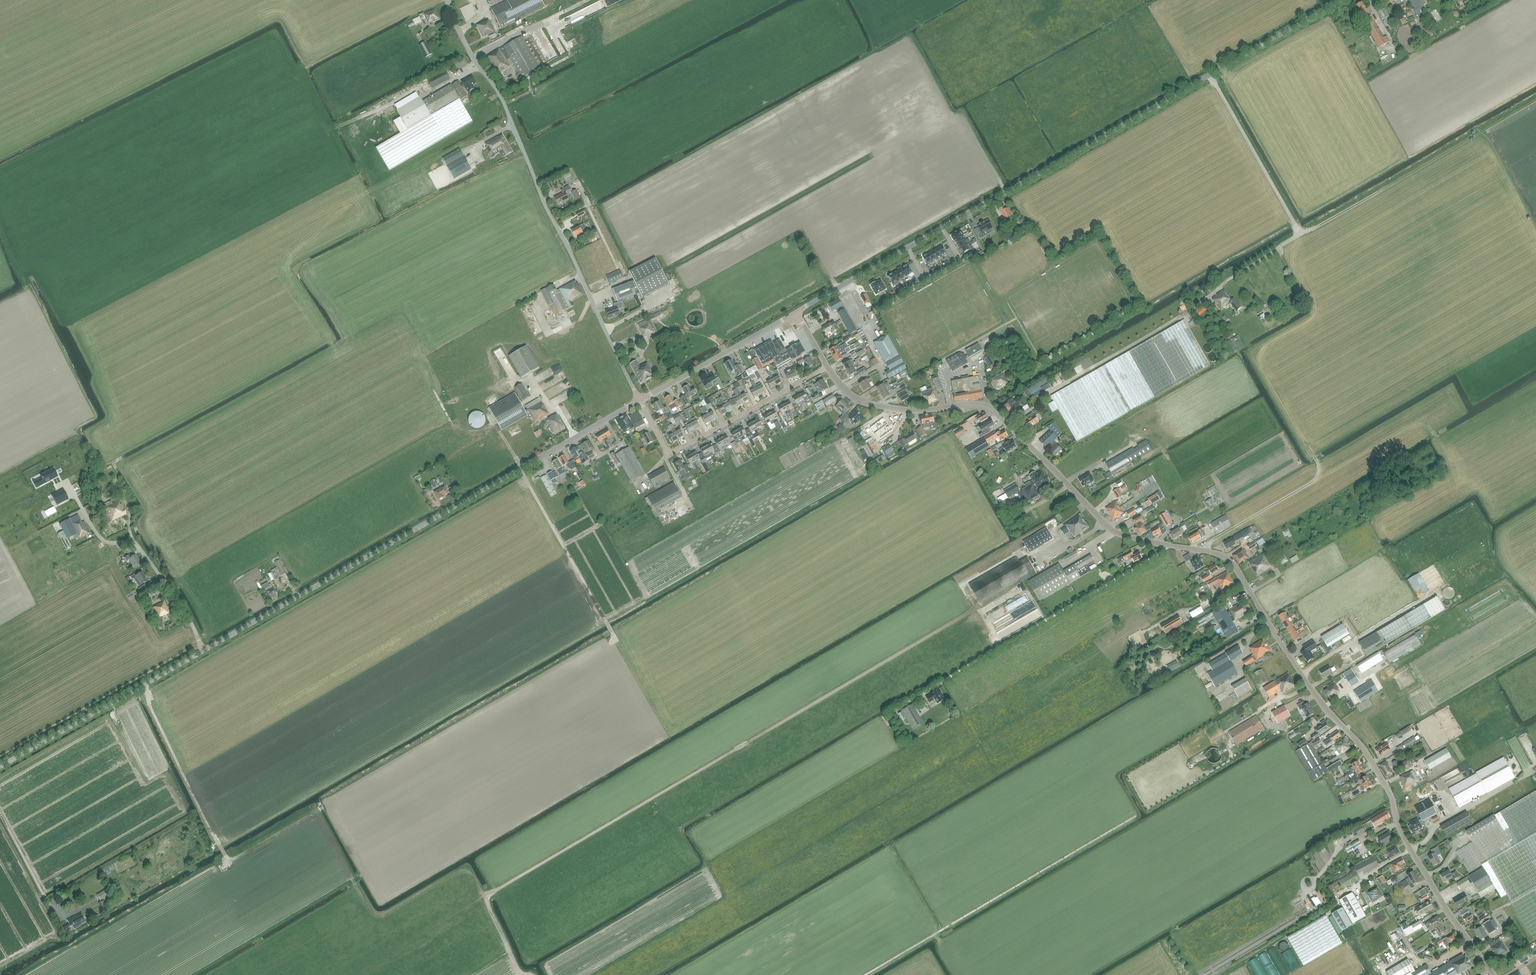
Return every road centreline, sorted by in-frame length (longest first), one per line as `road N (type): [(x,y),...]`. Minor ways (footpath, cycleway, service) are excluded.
road 1 (unclassified): [(1495,974),(1402,835),(1371,758),(1309,686),(1234,566),(1110,528),(1003,421)]
road 2 (tertiary): [(203,652),(640,400)]
road 3 (tertiary): [(943,228),(1341,0)]
road 4 (unclassified): [(640,400),(449,0)]
road 5 (residential): [(640,400),(668,451),(828,368)]
road 6 (tertiary): [(0,767),(203,652)]
road 7 (unclassified): [(1003,421),(1180,318)]
road 8 (track): [(143,686),(229,864)]
road 9 (track): [(520,469),(614,641)]
road 10 (unclassified): [(1003,421),(977,405),(920,411),(866,403),(828,368)]
road 11 (tertiary): [(640,400),(797,313)]
road 12 (unclassified): [(203,652),(137,546),(109,543),(94,527)]
road 13 (tertiary): [(797,313),(908,249)]

